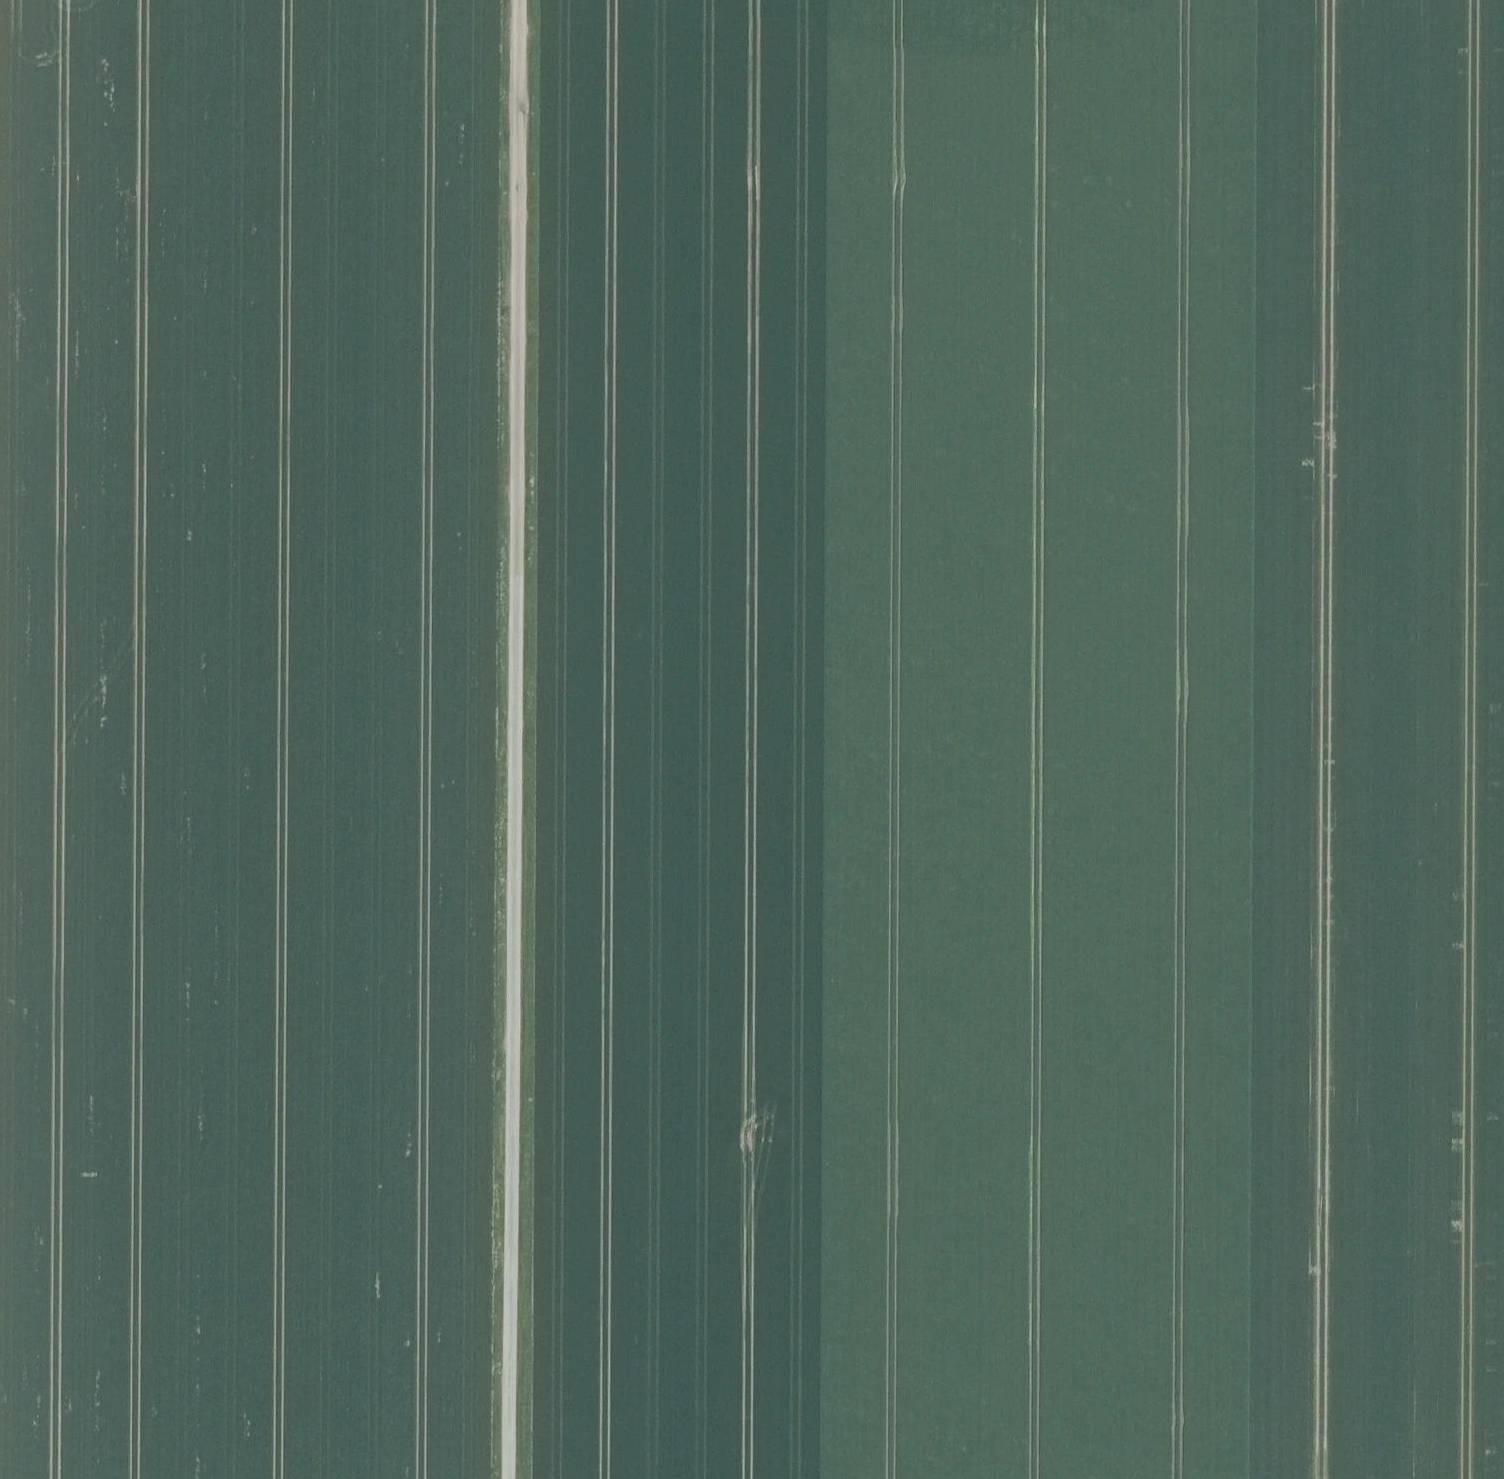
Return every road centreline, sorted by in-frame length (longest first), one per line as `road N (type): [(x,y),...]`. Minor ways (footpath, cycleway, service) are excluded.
road 1 (unclassified): [(512,1478),(521,0)]

